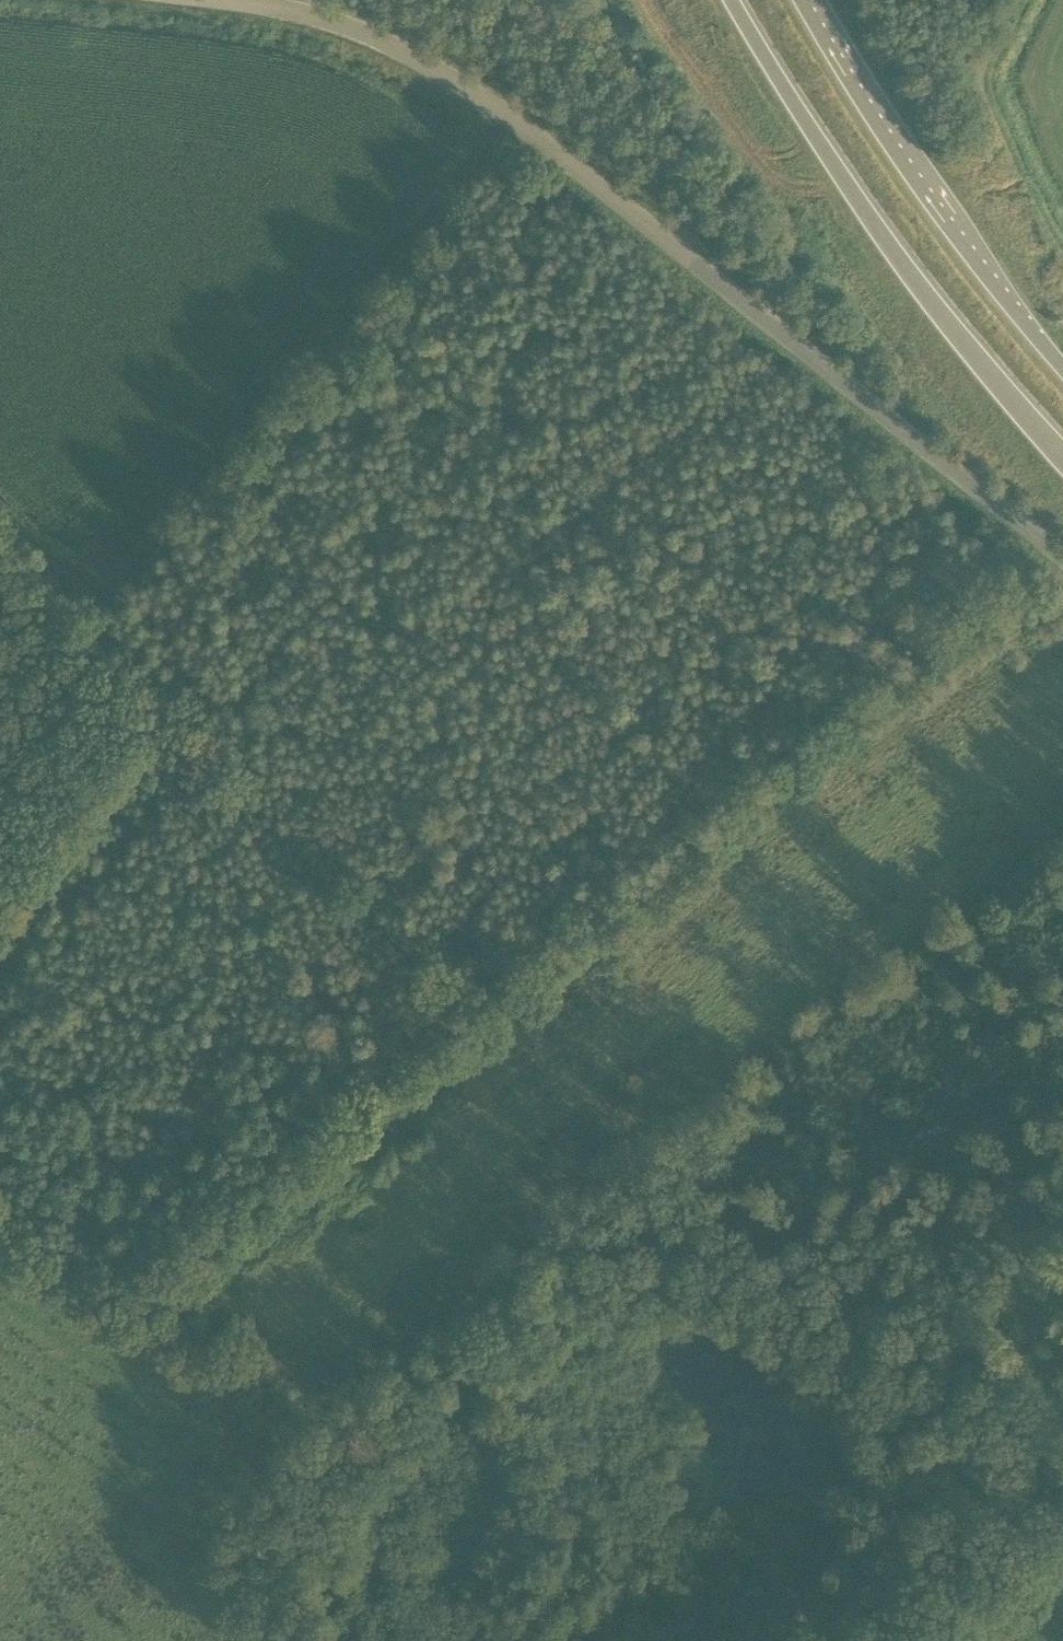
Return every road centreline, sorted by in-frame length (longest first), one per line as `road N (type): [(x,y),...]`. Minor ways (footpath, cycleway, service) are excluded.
road 1 (tertiary): [(1062,562),(512,117),(406,52),(334,20),(223,0)]
road 2 (primary): [(731,0),(822,147),(966,351),(1062,461)]
road 3 (primary): [(1062,363),(881,124),(806,0)]

